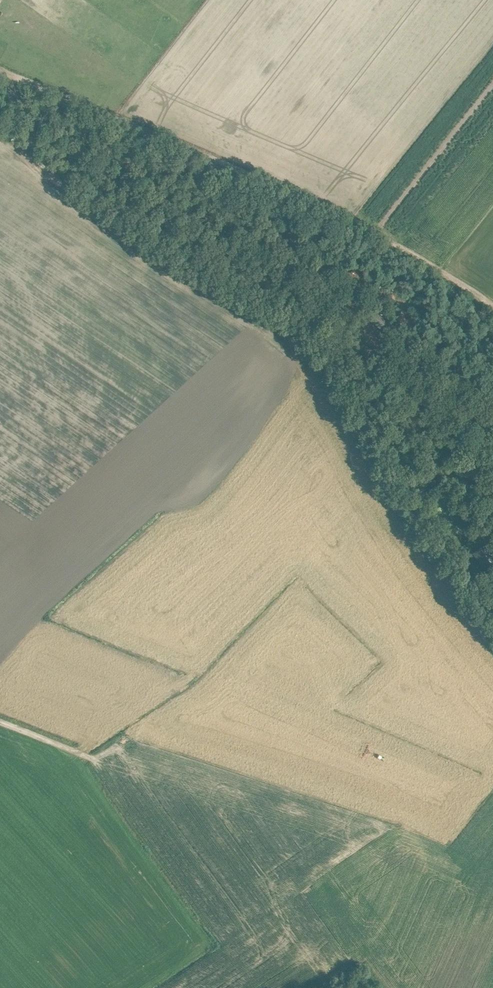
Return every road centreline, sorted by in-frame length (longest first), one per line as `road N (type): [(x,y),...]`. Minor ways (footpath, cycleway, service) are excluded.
road 1 (track): [(0,63),(341,211),(492,302)]

